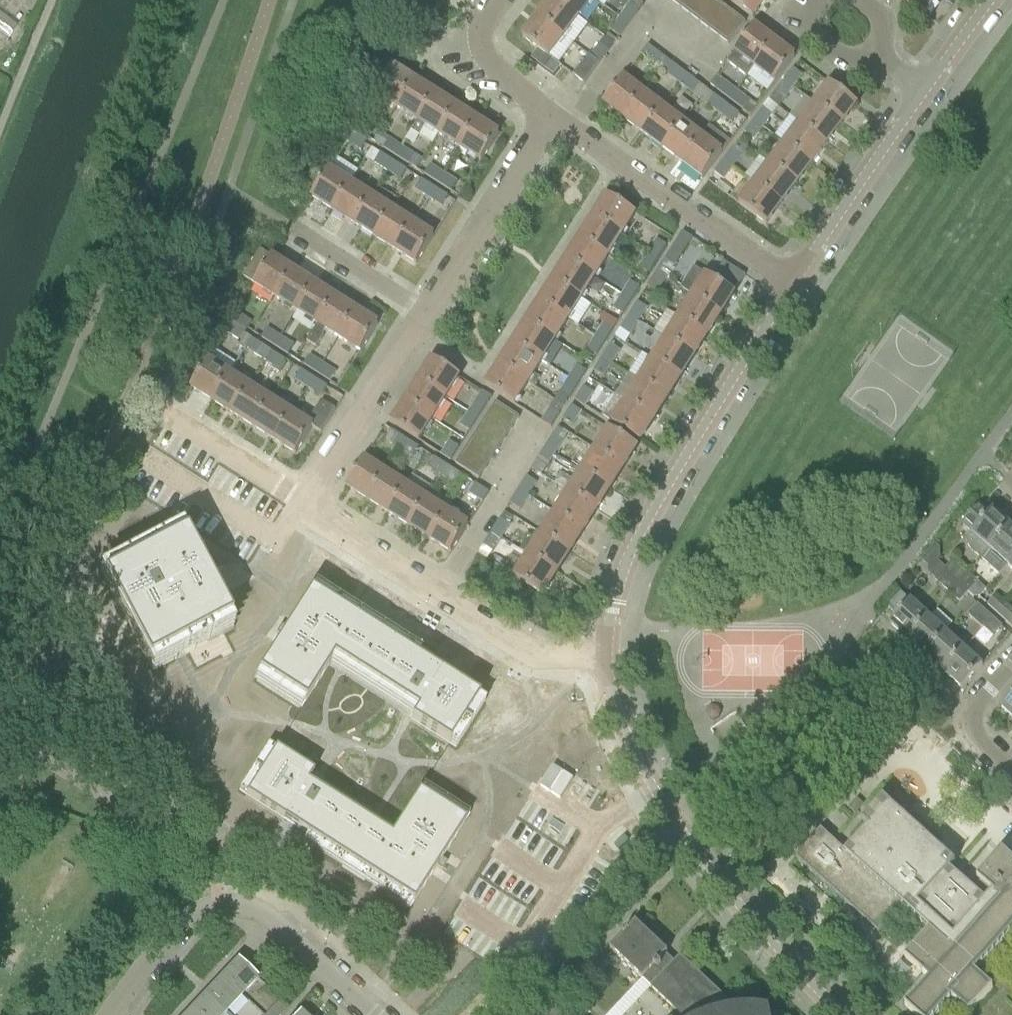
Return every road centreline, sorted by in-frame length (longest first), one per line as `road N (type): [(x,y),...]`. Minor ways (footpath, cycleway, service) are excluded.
road 1 (tertiary): [(843,1014),(674,824),(619,716),(606,655)]
road 2 (tertiary): [(606,655),(616,592),(645,523),(792,283)]
road 3 (residential): [(606,655),(536,654),(484,633),(307,519)]
road 4 (residential): [(792,283),(546,115)]
road 5 (residential): [(307,519),(444,296)]
road 6 (tertiary): [(792,283),(923,89)]
road 7 (residential): [(444,296),(546,115)]
road 8 (residential): [(374,1014),(286,933),(256,913),(225,908)]
road 9 (residential): [(169,469),(289,547),(307,519)]
road 10 (residential): [(307,519),(172,421)]
road 11 (residential): [(114,1014),(194,915),(225,908)]
road 12 (residential): [(444,296),(314,216)]
road 13 (residential): [(546,115),(490,63),(480,34),(495,0)]

